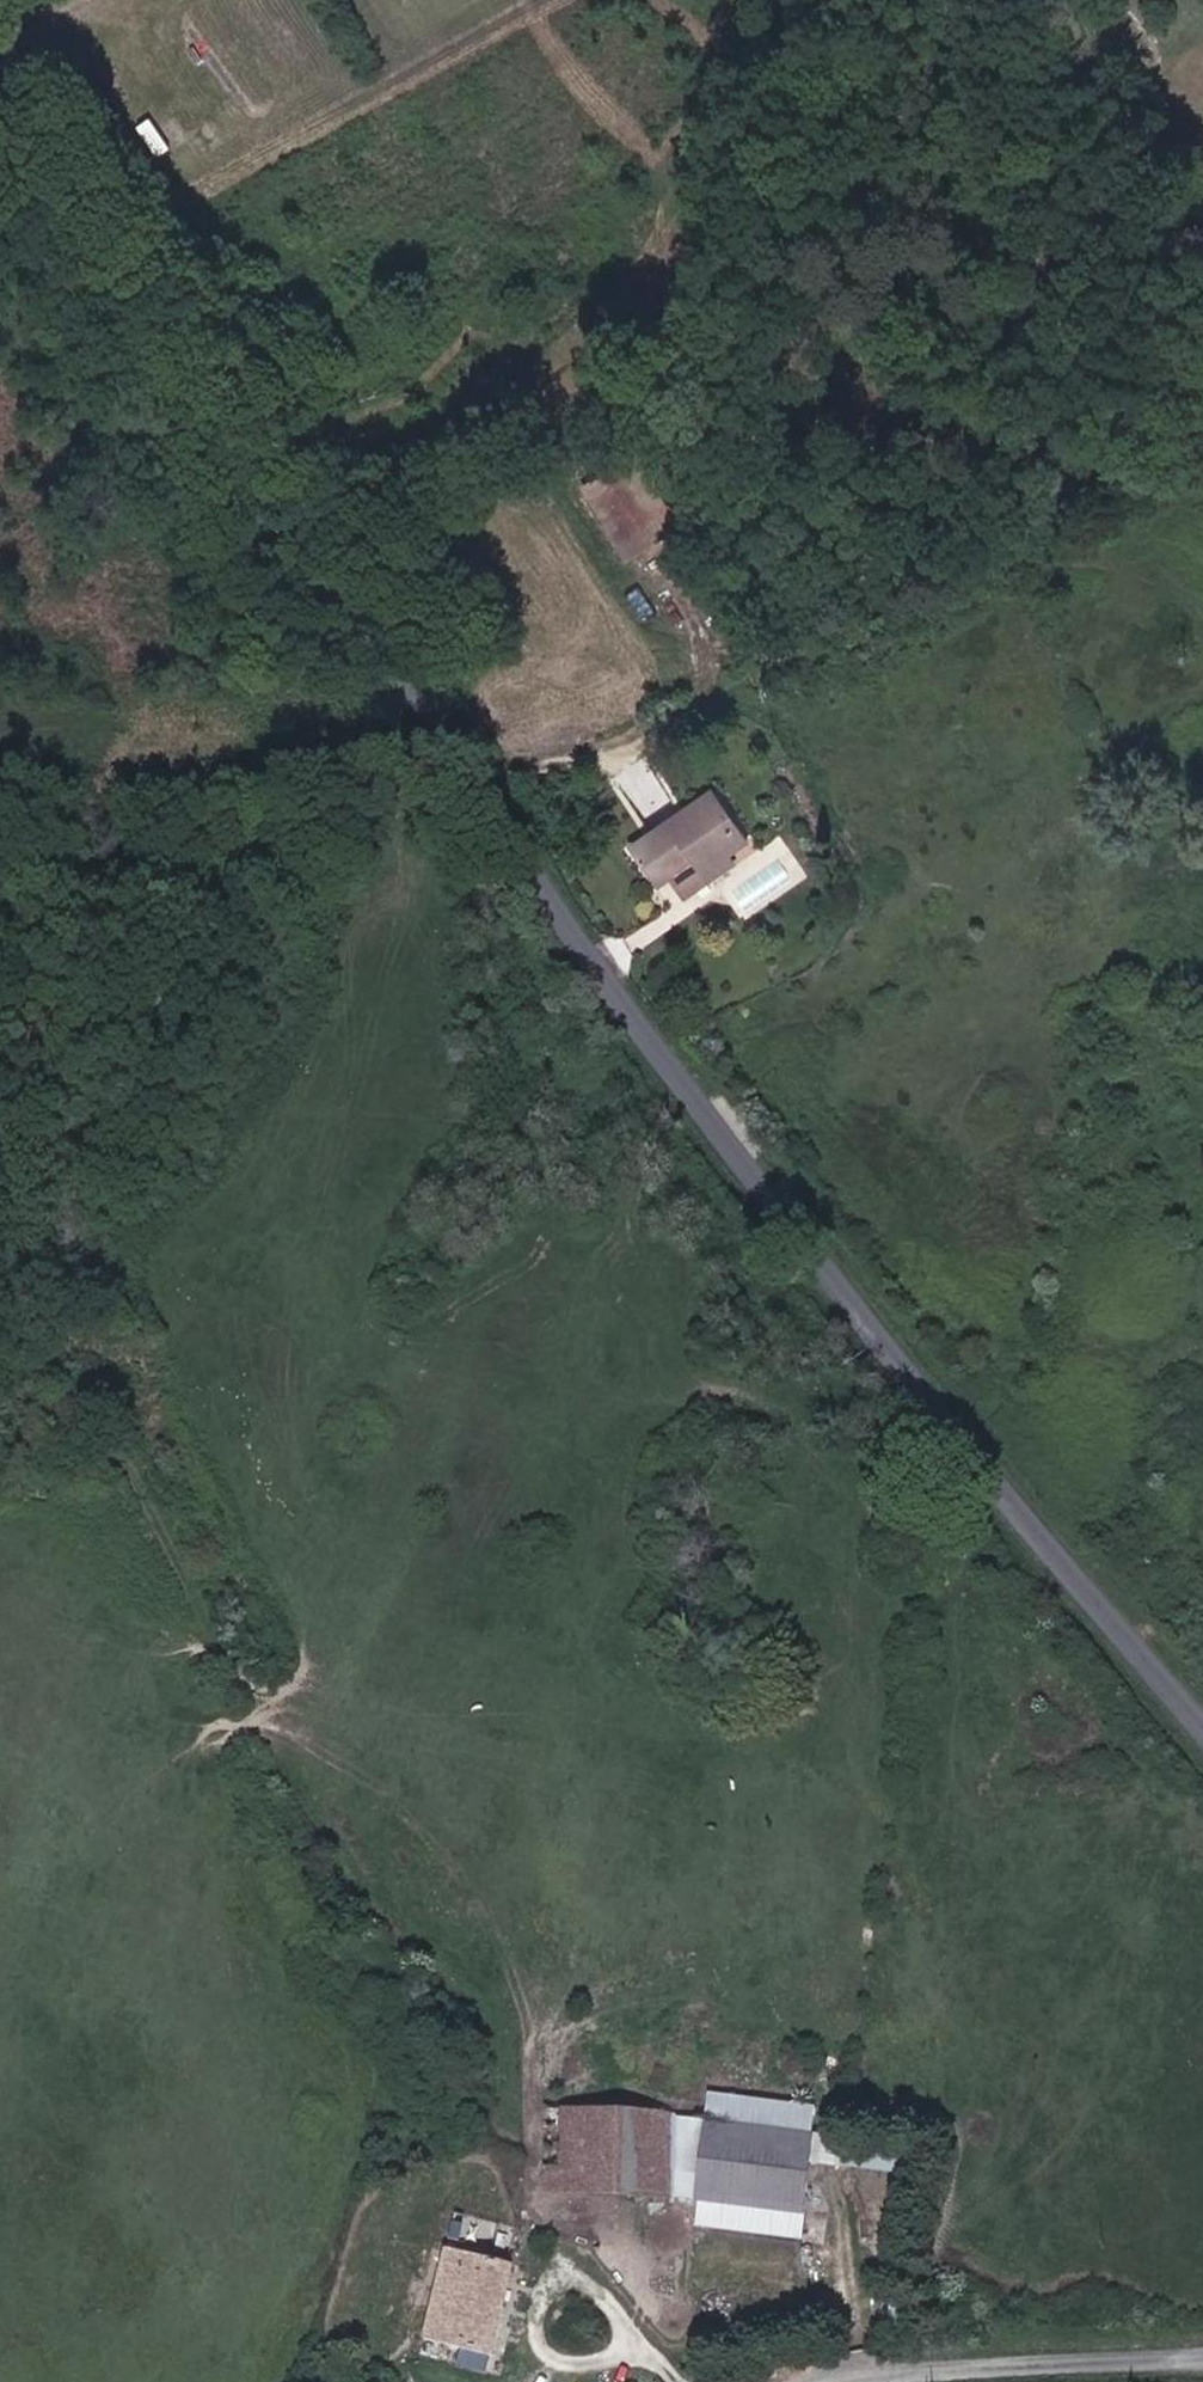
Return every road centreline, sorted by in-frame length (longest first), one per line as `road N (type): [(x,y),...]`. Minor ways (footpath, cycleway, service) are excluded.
road 1 (unclassified): [(1202,1723),(927,1384),(492,789),(0,79)]
road 2 (unclassified): [(1202,2359),(1057,2362),(870,2381)]

